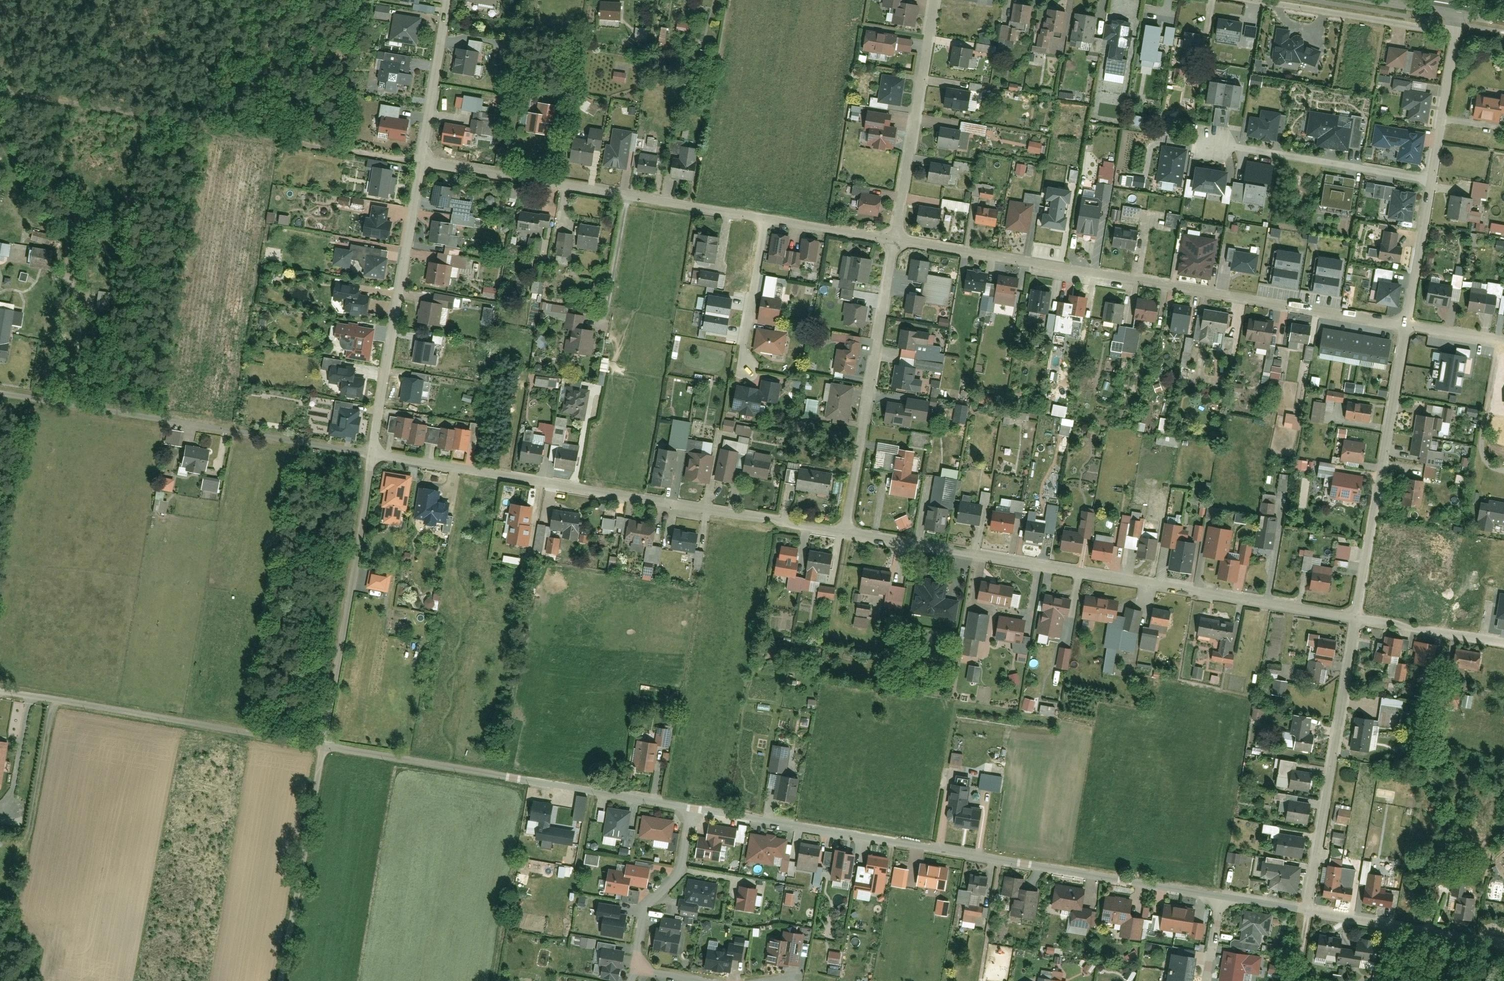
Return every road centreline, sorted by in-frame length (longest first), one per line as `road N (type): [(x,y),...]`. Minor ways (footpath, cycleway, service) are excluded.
road 1 (residential): [(1222,897),(690,806)]
road 2 (residential): [(1359,618),(846,533)]
road 3 (residential): [(897,243),(1407,326)]
road 4 (residential): [(846,533),(370,455)]
road 5 (residential): [(370,455),(0,390)]
road 6 (residential): [(690,806),(322,744)]
road 7 (residential): [(424,161),(768,220)]
road 8 (residential): [(322,744),(0,692)]
road 9 (residential): [(424,161),(370,455)]
road 10 (residential): [(1359,618),(1309,910)]
road 11 (residential): [(1407,326),(1359,618)]
road 12 (residential): [(897,243),(846,533)]
road 13 (residential): [(370,455),(322,744)]
road 14 (residential): [(936,0),(897,243)]
road 15 (residential): [(322,744),(281,980)]
road 16 (residential): [(1207,145),(1434,180)]
road 17 (residential): [(1456,33),(1252,0)]
road 18 (residential): [(1503,944),(1309,910)]
road 19 (residential): [(635,965),(647,908),(681,863),(690,806)]
road 20 (residential): [(450,0),(424,161)]
road 21 (residential): [(1456,33),(1434,180)]
road 22 (residential): [(1434,180),(1407,326)]
road 23 (residential): [(1503,642),(1359,618)]
road 24 (residential): [(768,220),(743,354)]
road 25 (residential): [(768,220),(897,243)]

